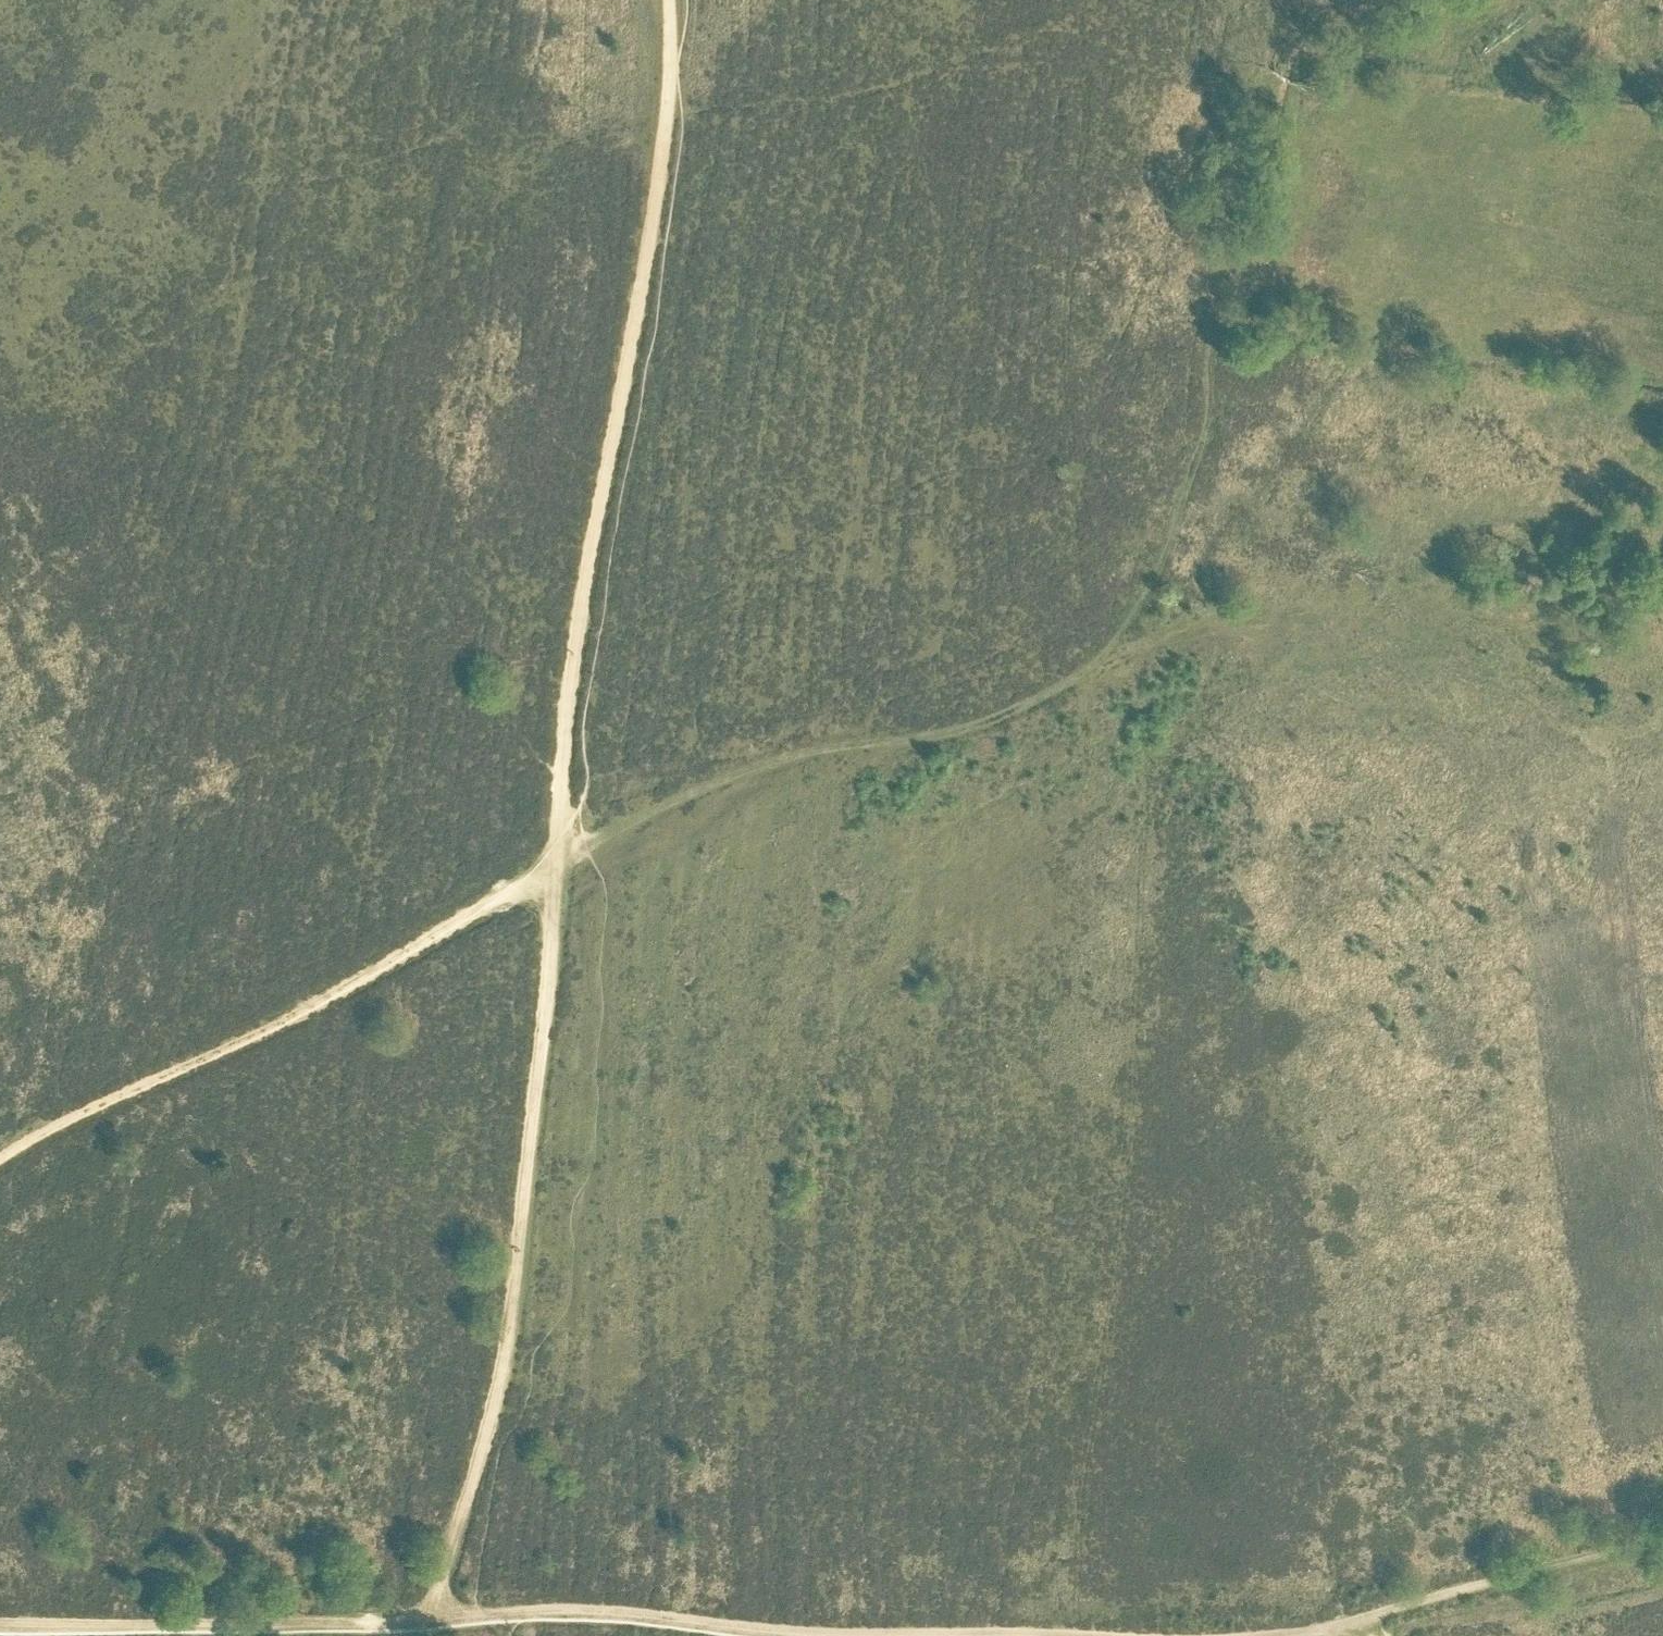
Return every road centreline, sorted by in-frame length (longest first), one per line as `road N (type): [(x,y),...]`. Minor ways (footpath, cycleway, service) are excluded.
road 1 (track): [(430,1616),(510,1326),(550,980),(568,679),(664,128),(668,0)]
road 2 (track): [(558,853),(458,923),(293,1012),(0,1156)]
road 3 (track): [(514,1608),(596,1608),(849,1633),(1127,1635)]
road 4 (track): [(0,1622),(430,1616)]
road 5 (track): [(1250,1635),(1328,1630),(1662,1536)]

